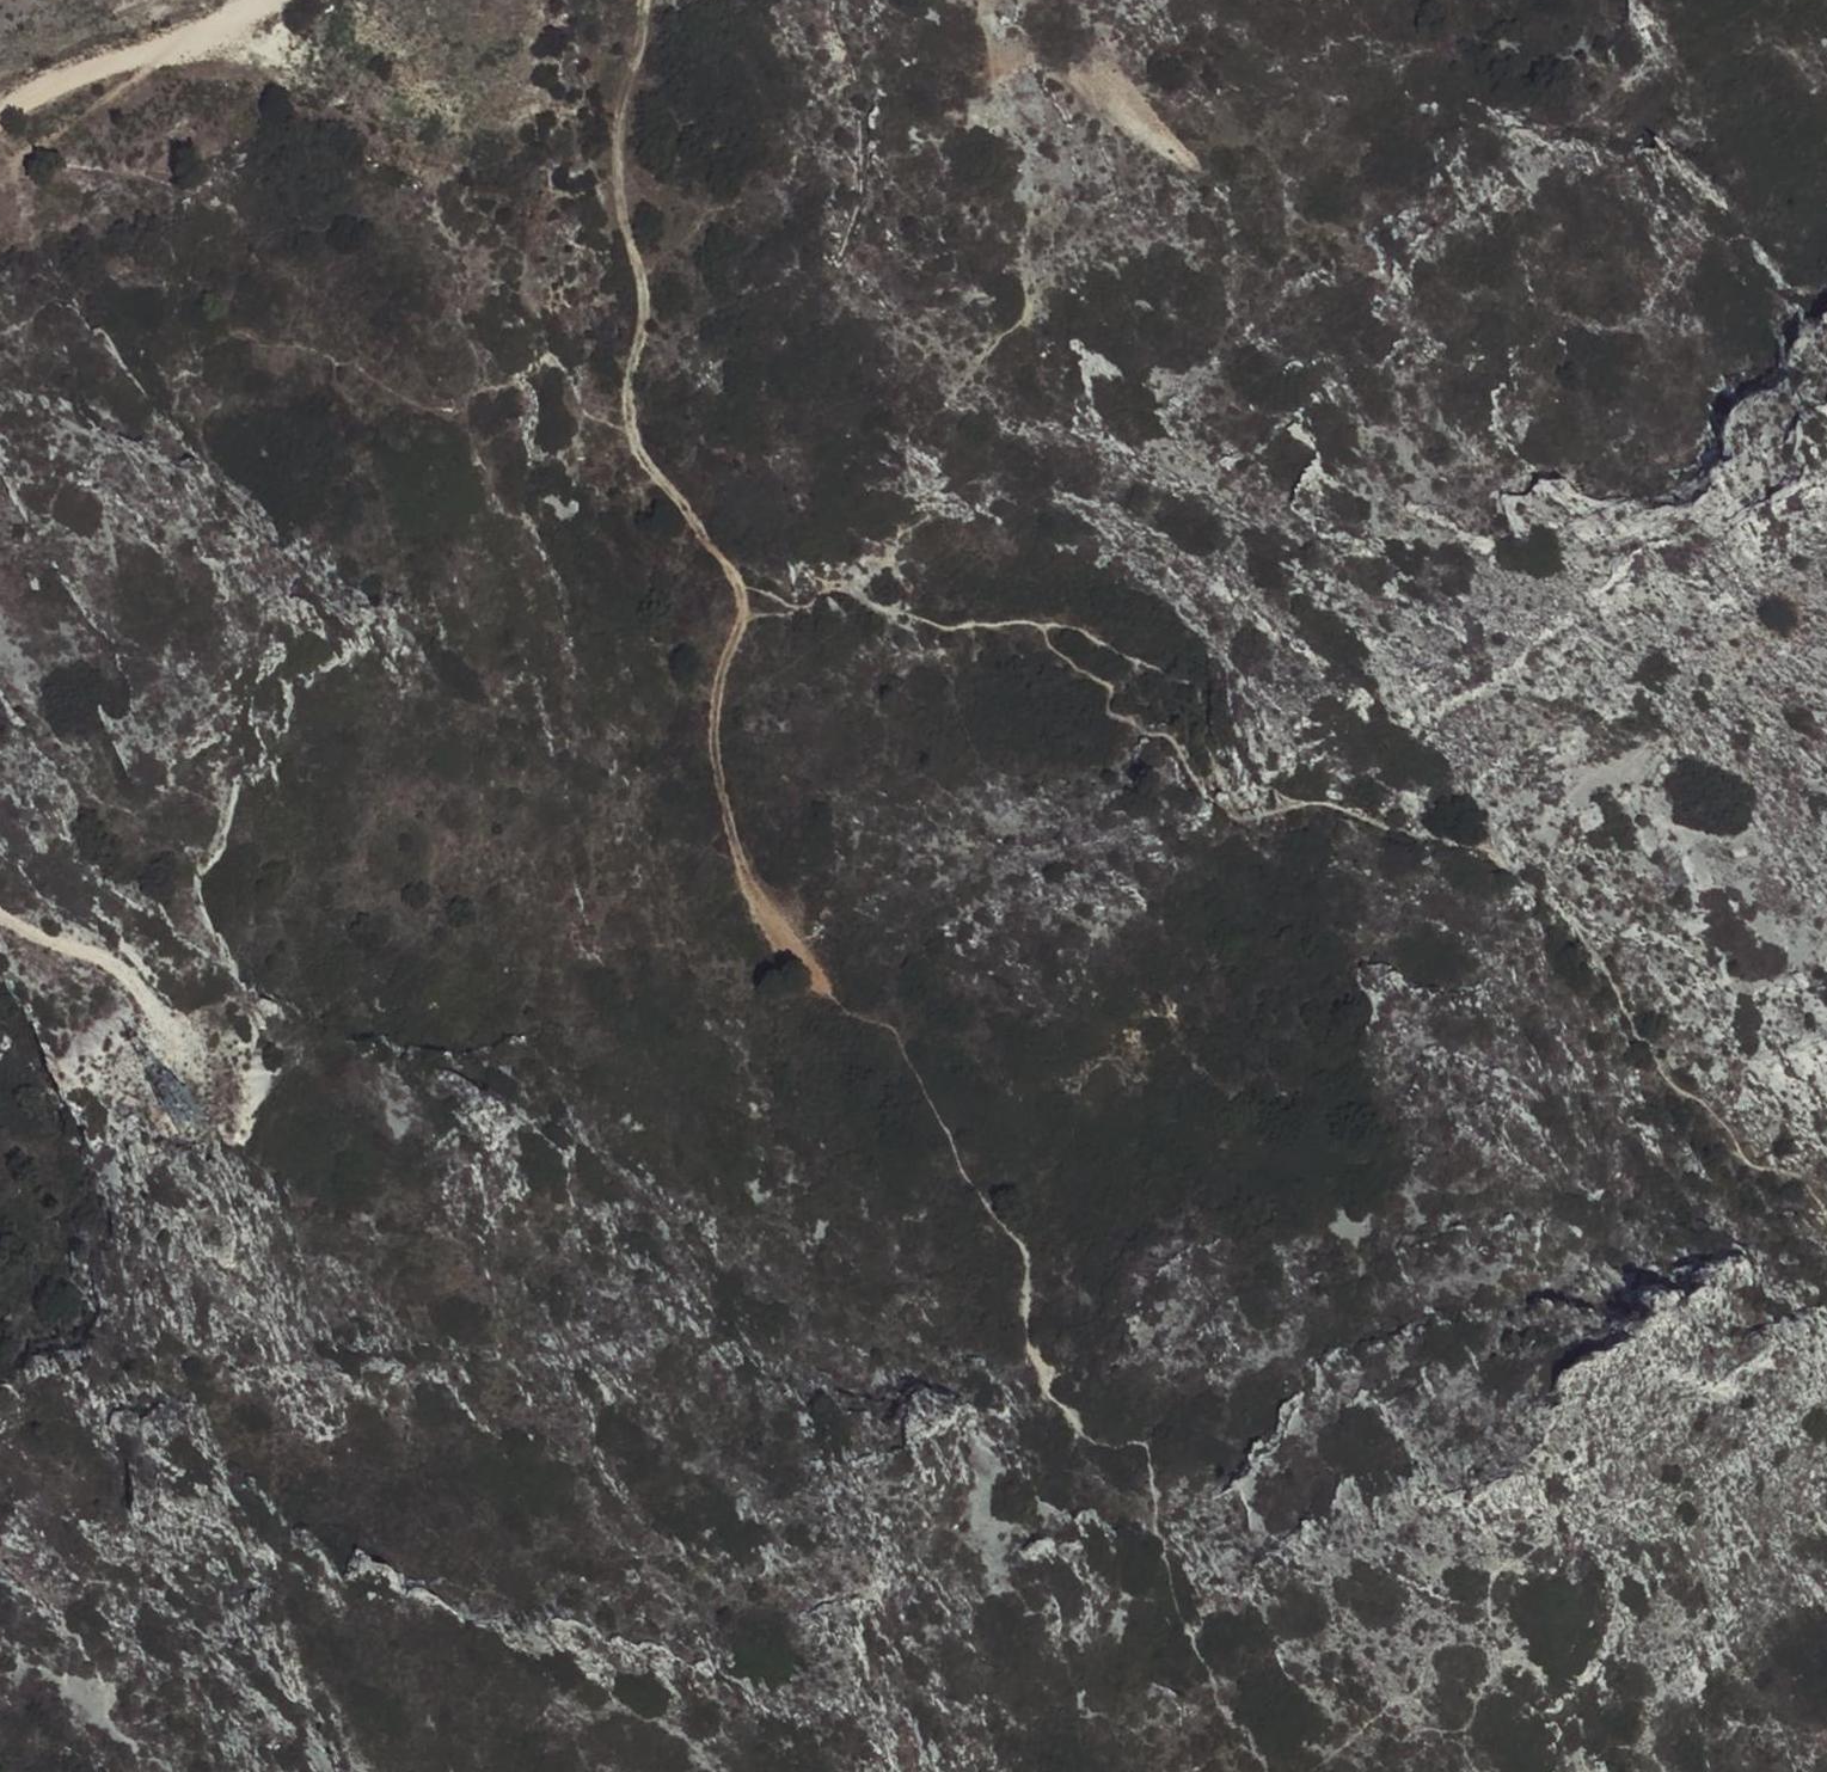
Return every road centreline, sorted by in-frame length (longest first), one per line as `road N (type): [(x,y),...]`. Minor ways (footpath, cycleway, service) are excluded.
road 1 (track): [(0,118),(37,95),(226,25),(264,0)]

